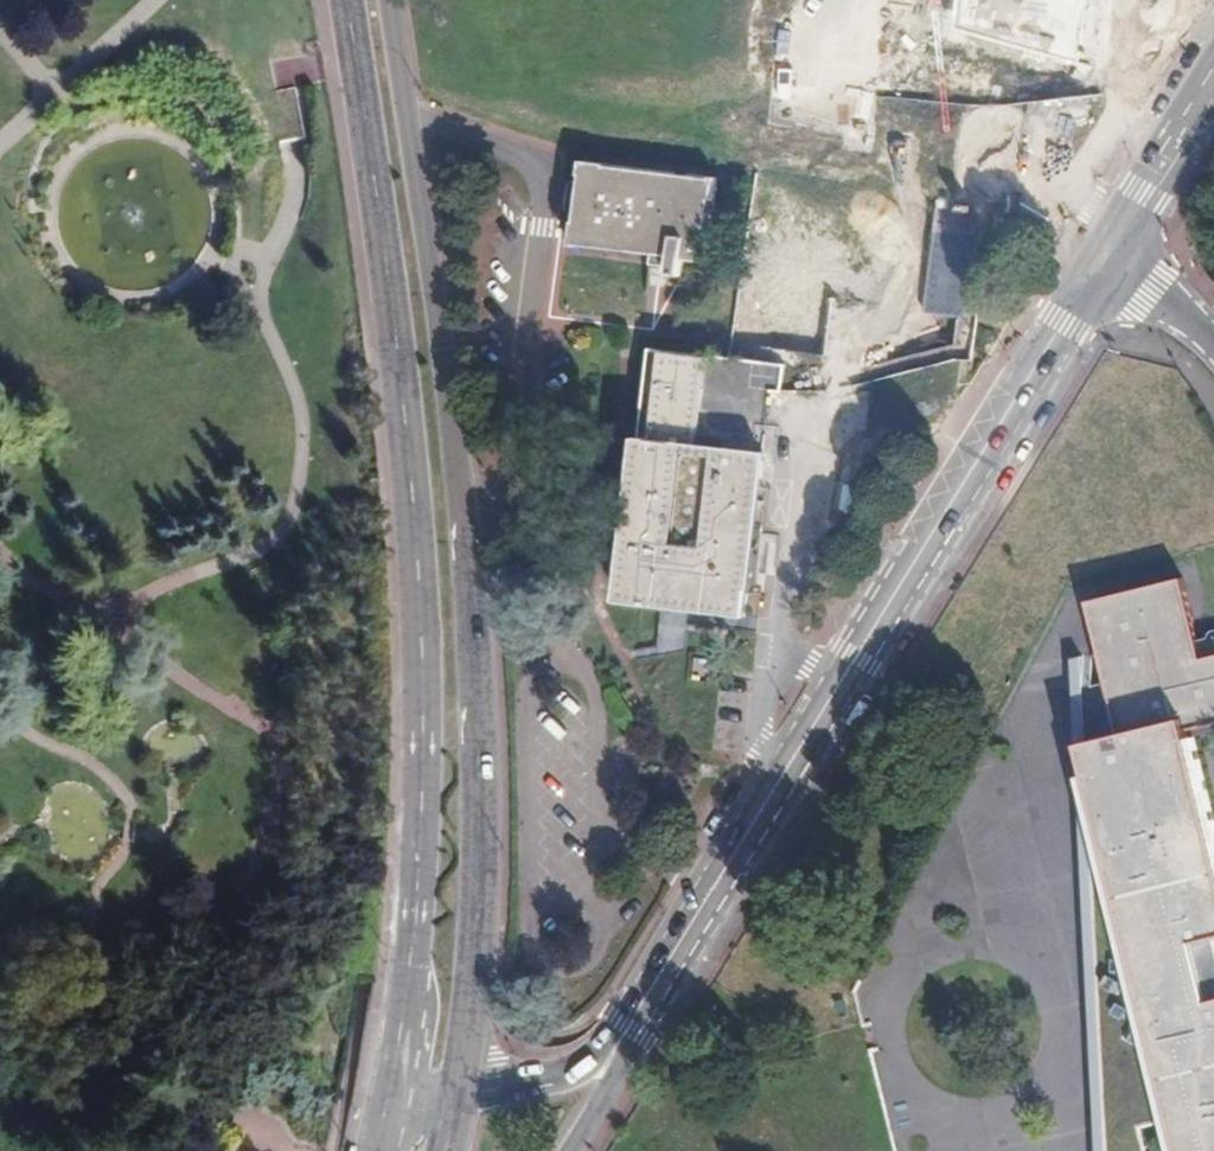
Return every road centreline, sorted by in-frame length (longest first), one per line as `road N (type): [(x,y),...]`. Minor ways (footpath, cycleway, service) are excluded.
road 1 (secondary): [(343,0),(404,411),(425,642),(420,843),(388,1098)]
road 2 (secondary): [(460,1089),(479,859),(477,683),(442,356),(389,0)]
road 3 (tertiary): [(782,774),(1105,263)]
road 4 (unknown): [(856,0),(807,408)]
road 5 (unclassified): [(782,774),(770,725),(807,408)]
road 6 (tertiary): [(629,1031),(782,774)]
road 7 (tertiary): [(1105,263),(1213,94)]
road 8 (tertiary): [(629,1031),(568,1069),(460,1089)]
road 9 (tertiary): [(562,1150),(629,1031)]
road 10 (unclassified): [(1105,263),(1156,290),(1213,342)]

